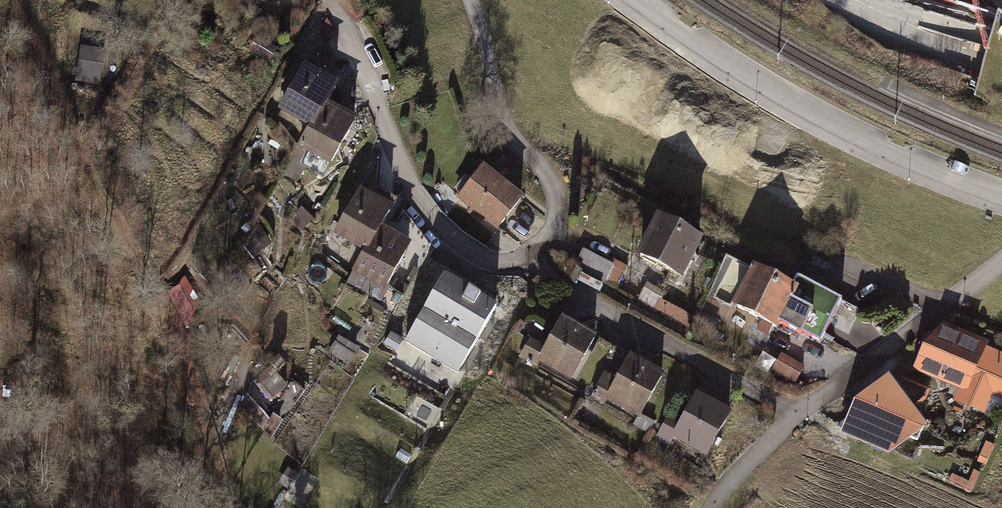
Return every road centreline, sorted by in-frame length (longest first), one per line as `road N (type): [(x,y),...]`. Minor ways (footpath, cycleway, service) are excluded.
road 1 (residential): [(641,0),(729,65),(868,140),(1001,193)]
road 2 (residential): [(536,251),(492,260),(432,216),(411,186),(339,0)]
road 3 (residential): [(536,251),(583,306),(804,412)]
road 4 (residential): [(470,0),(509,135),(549,173),(557,194),(558,217),(536,251)]
road 5 (residential): [(804,412),(1001,260)]
road 6 (residential): [(713,507),(804,412)]

